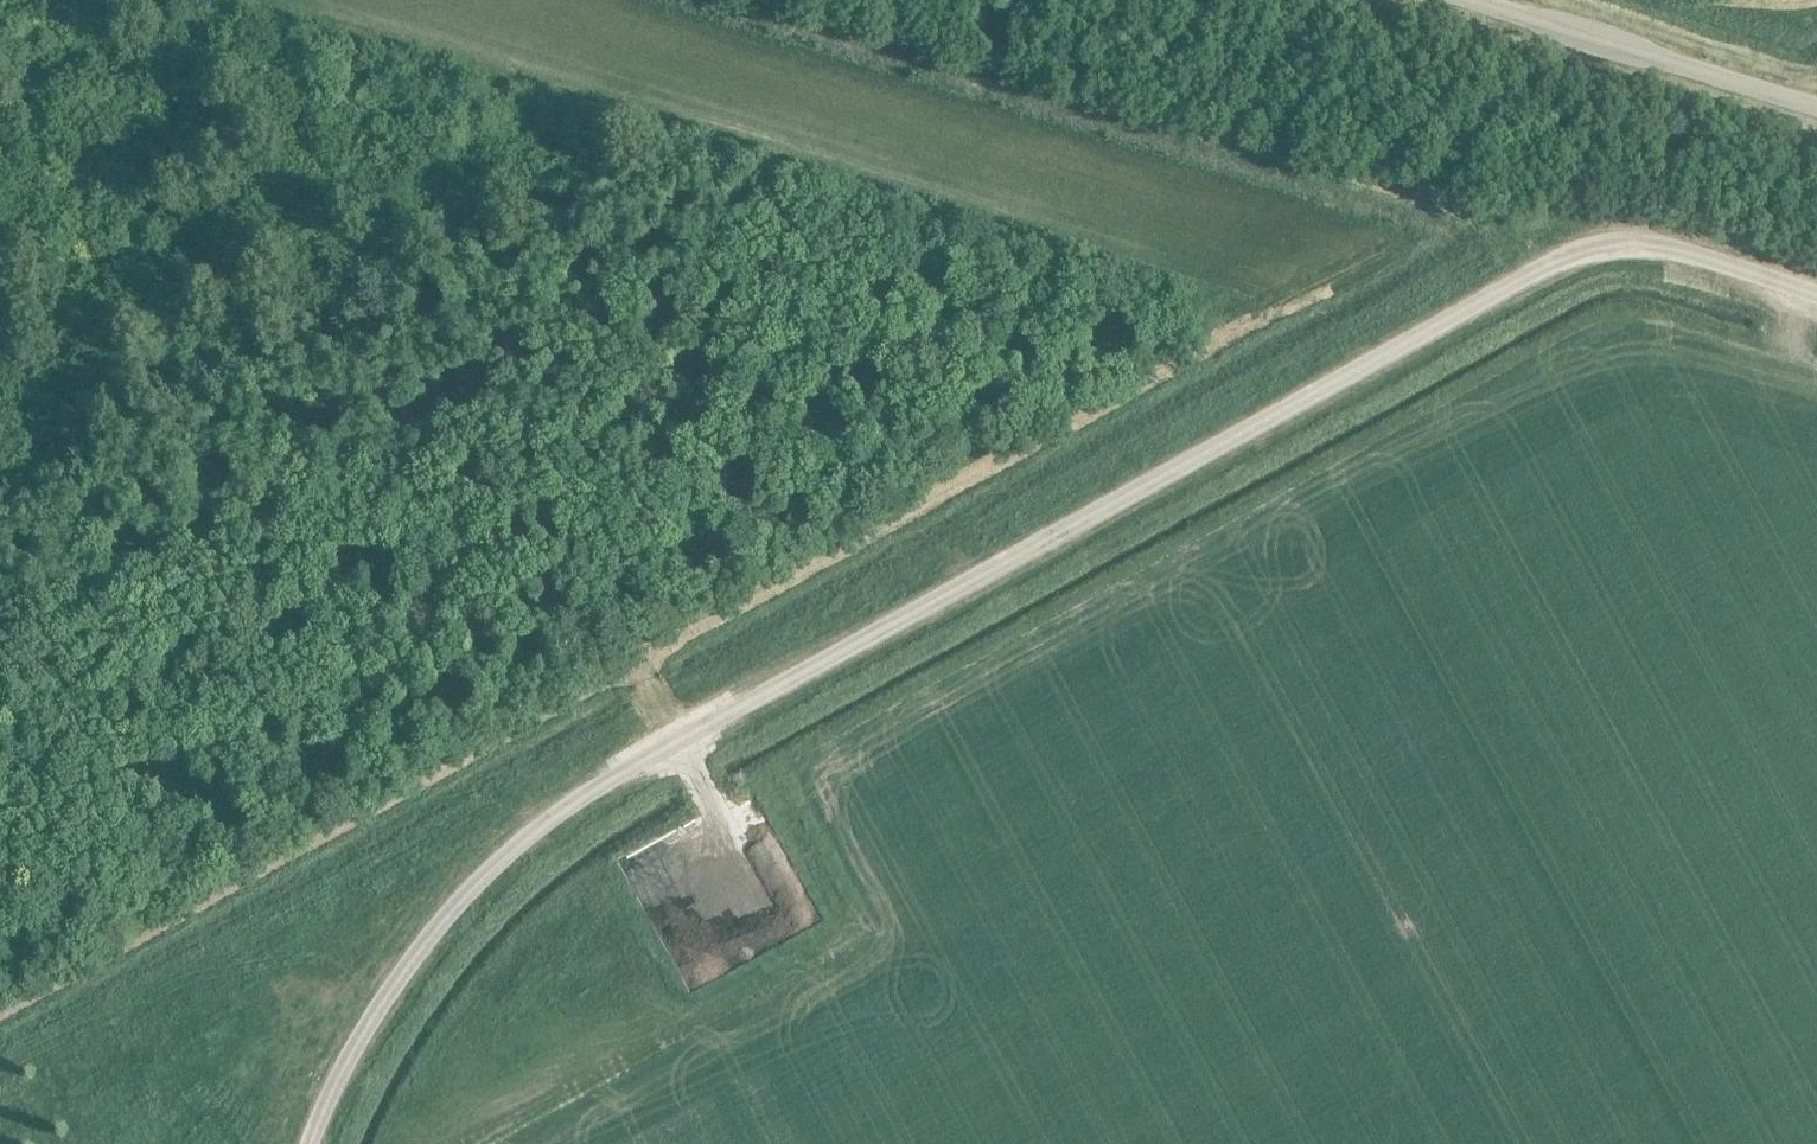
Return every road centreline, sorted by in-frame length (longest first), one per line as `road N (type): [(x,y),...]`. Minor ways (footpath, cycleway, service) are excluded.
road 1 (unclassified): [(311,1143),(370,1009),(469,882),(513,841),(672,739),(1569,247),(1624,239),(1679,249),(1816,294)]
road 2 (unclassified): [(1816,106),(1477,0)]

